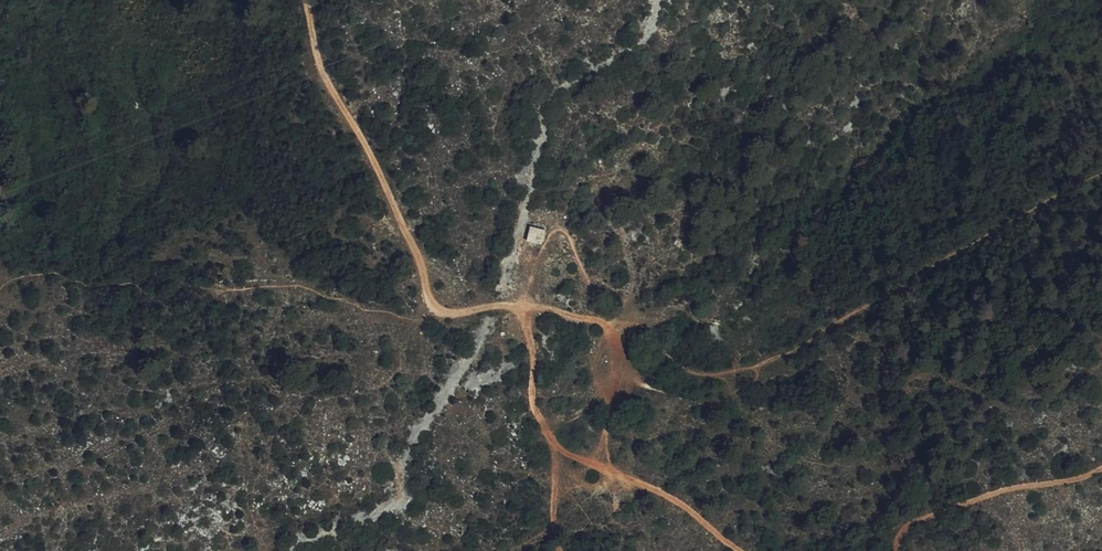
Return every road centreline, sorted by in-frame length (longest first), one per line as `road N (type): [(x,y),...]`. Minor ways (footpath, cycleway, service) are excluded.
road 1 (track): [(741,550),(664,493),(570,455),(547,435),(530,398),(533,358),(519,311)]
road 2 (track): [(438,310),(374,163),(321,68),(307,0)]
road 3 (track): [(1101,468),(1008,488),(902,526),(894,550)]

